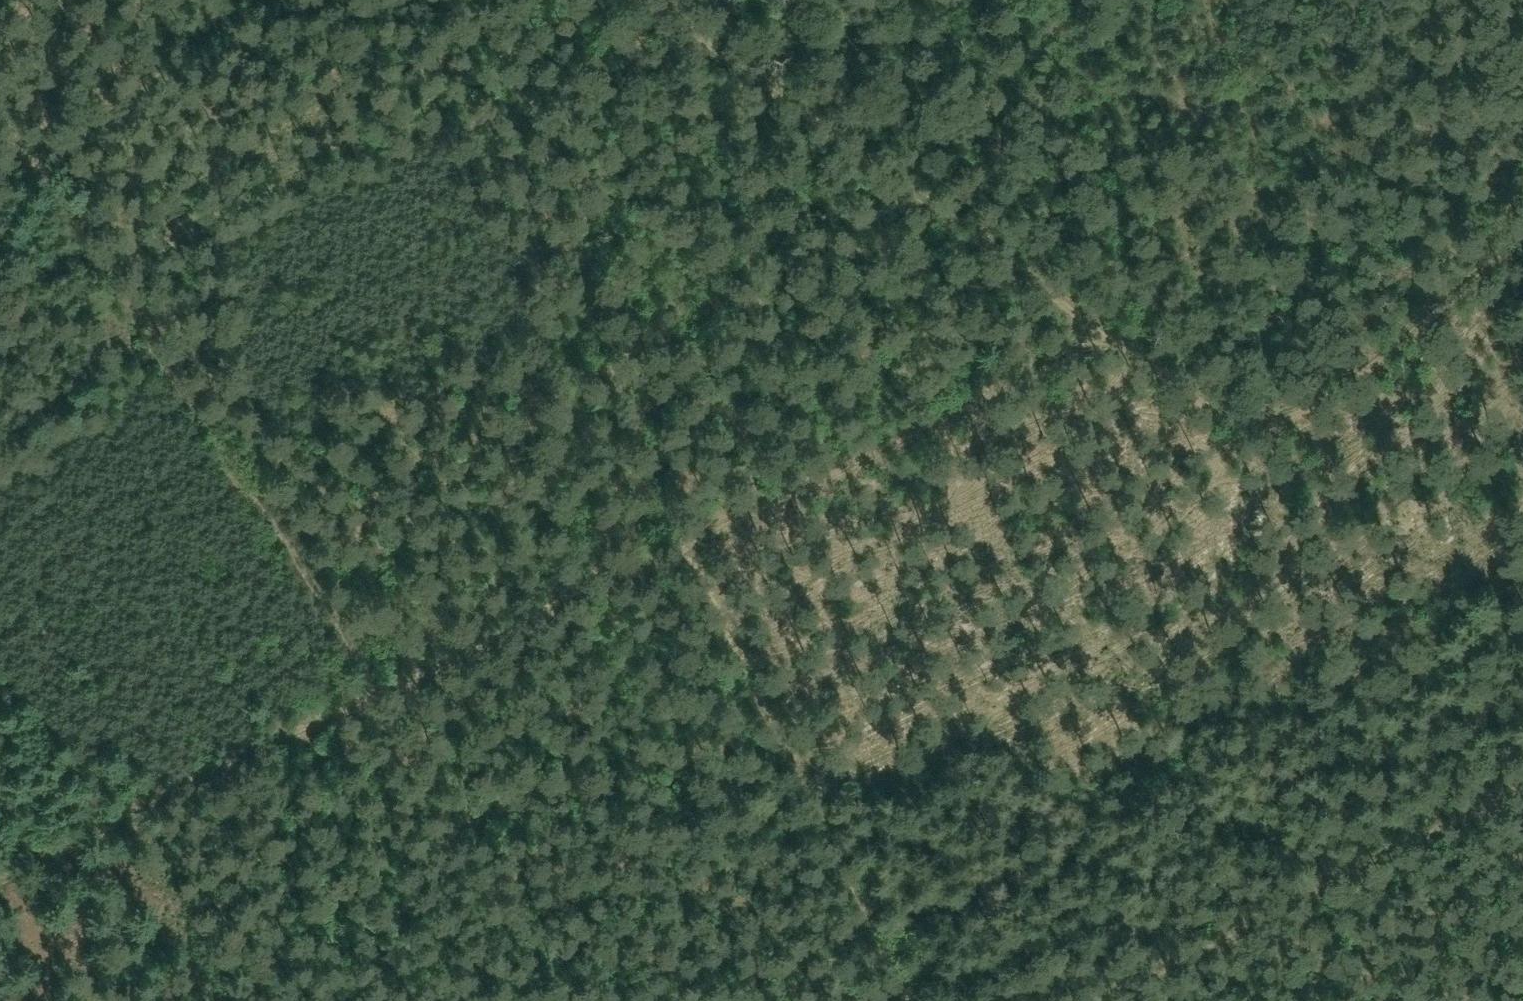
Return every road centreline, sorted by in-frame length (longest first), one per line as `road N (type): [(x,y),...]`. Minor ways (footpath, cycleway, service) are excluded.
road 1 (track): [(1107,325),(0,875)]
road 2 (track): [(1522,245),(1375,360),(1288,412),(1237,419),(655,0)]
road 3 (track): [(1097,1000),(1522,780)]

